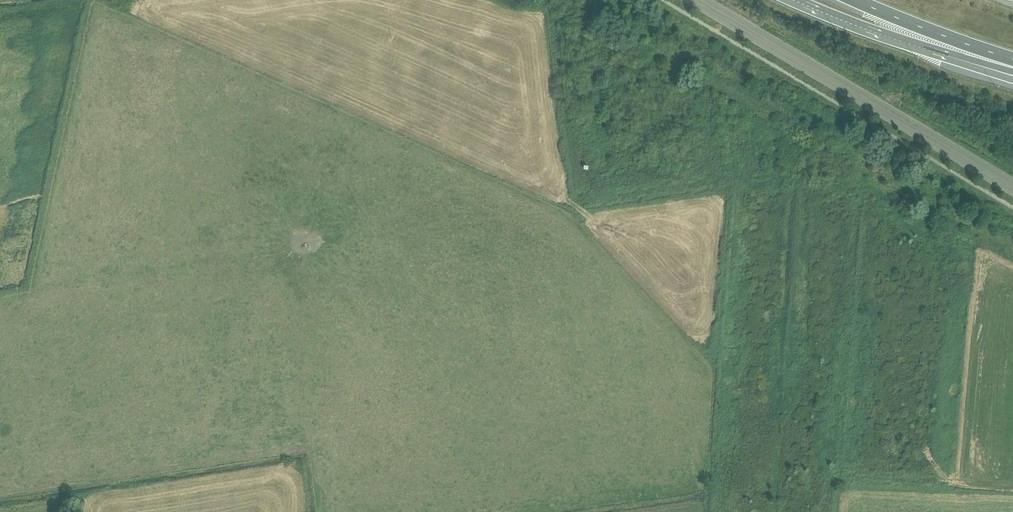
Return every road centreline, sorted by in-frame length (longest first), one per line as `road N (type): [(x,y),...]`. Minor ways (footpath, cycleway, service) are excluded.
road 1 (tertiary): [(696,0),(1012,189)]
road 2 (motorway): [(804,0),(1010,71)]
road 3 (motorway): [(853,0),(1012,60)]

